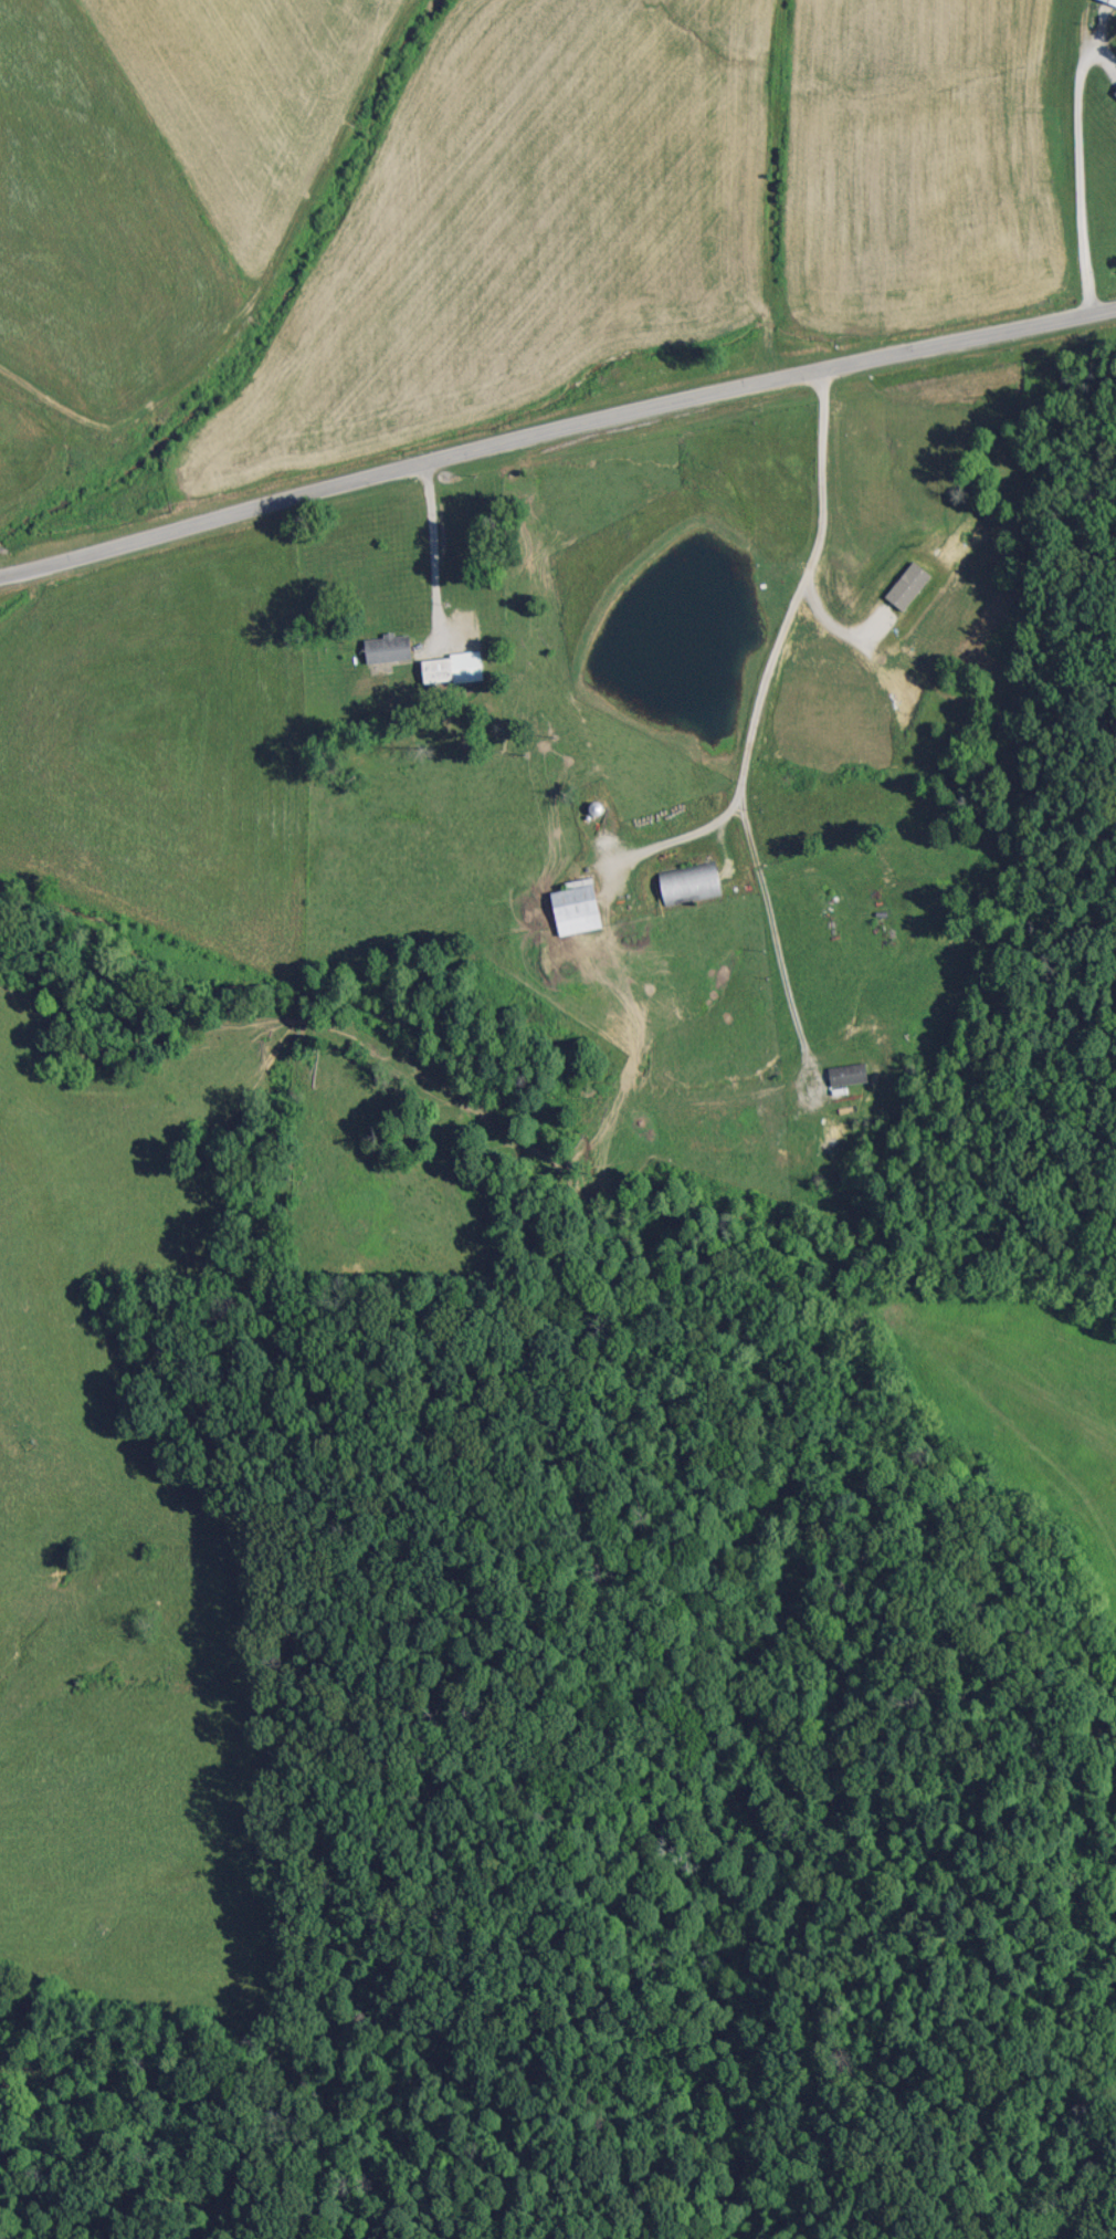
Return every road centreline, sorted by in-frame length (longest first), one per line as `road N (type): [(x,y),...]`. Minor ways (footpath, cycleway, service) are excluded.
road 1 (residential): [(0,577),(287,498),(1115,303)]

